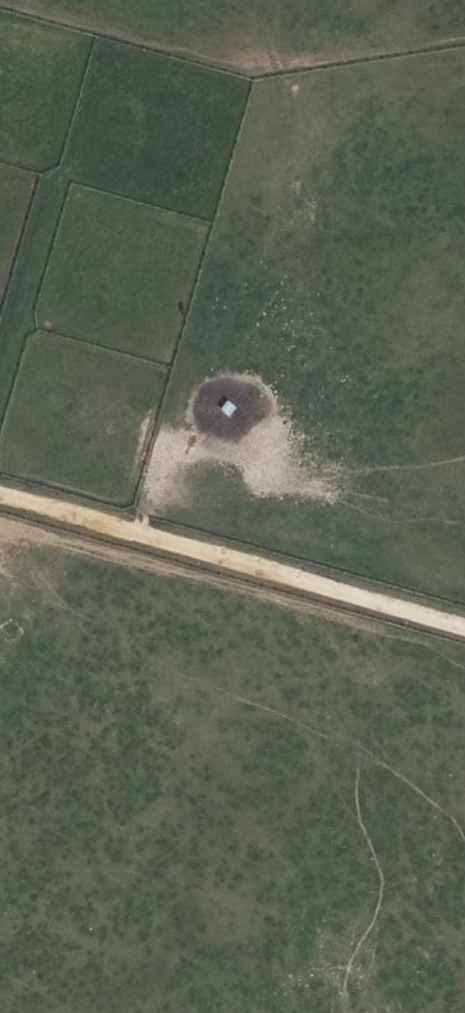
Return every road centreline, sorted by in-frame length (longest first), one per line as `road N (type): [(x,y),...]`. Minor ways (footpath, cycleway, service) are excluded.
road 1 (track): [(0,504),(464,627)]

